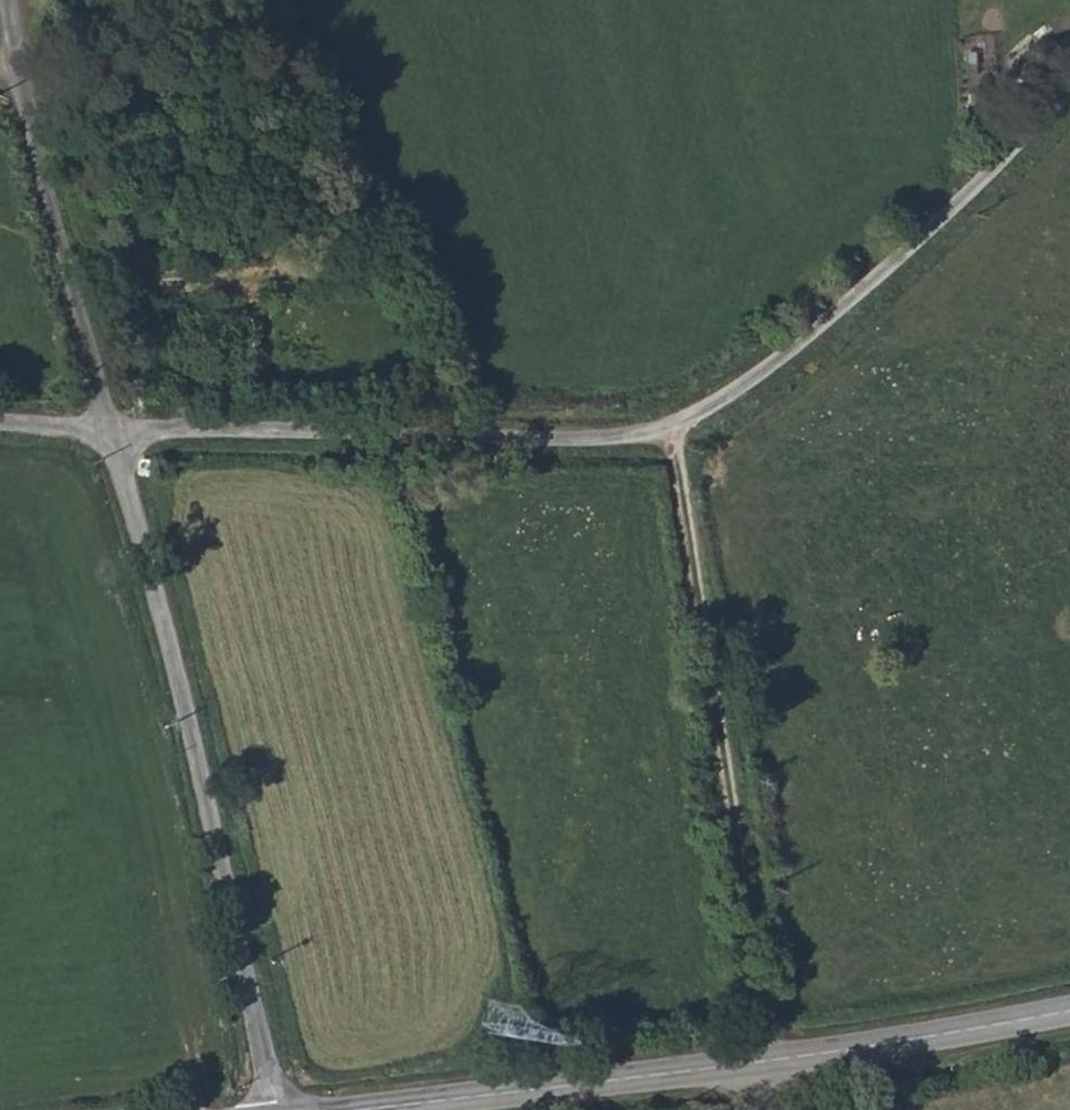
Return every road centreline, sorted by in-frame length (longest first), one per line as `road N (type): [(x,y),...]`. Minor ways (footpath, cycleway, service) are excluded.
road 1 (track): [(0,419),(591,441),(673,424),(771,1057),(786,1109)]
road 2 (unclassified): [(279,1109),(115,429),(16,67),(7,0)]
road 3 (tertiary): [(344,1109),(825,1050),(1069,1008)]
road 4 (unclassified): [(673,424),(720,403),(888,279),(1069,90)]

